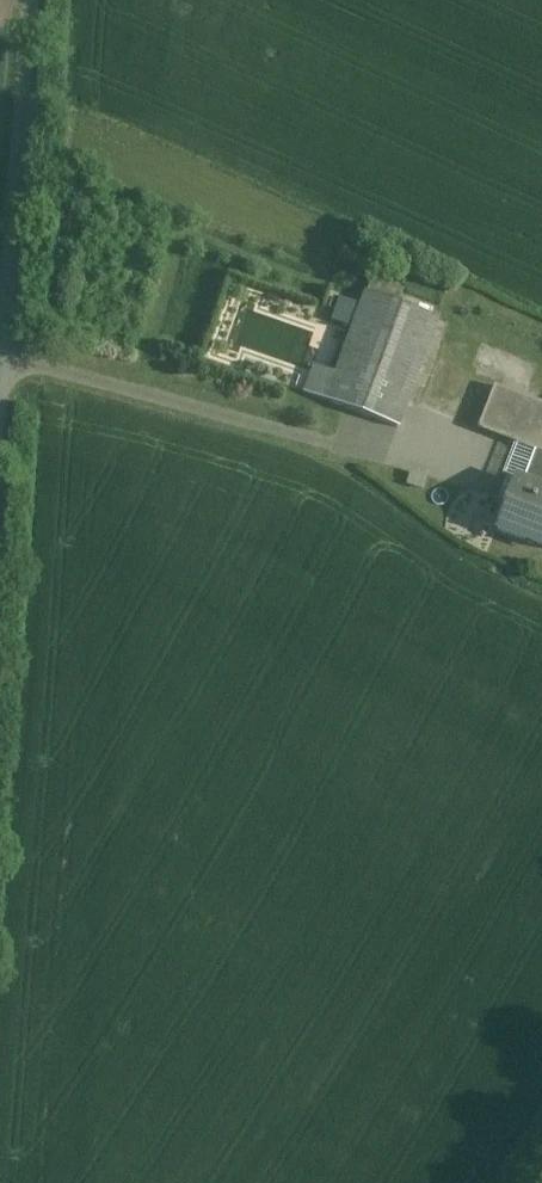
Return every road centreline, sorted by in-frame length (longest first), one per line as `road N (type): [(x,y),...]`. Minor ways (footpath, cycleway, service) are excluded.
road 1 (unclassified): [(36,0),(0,437)]

